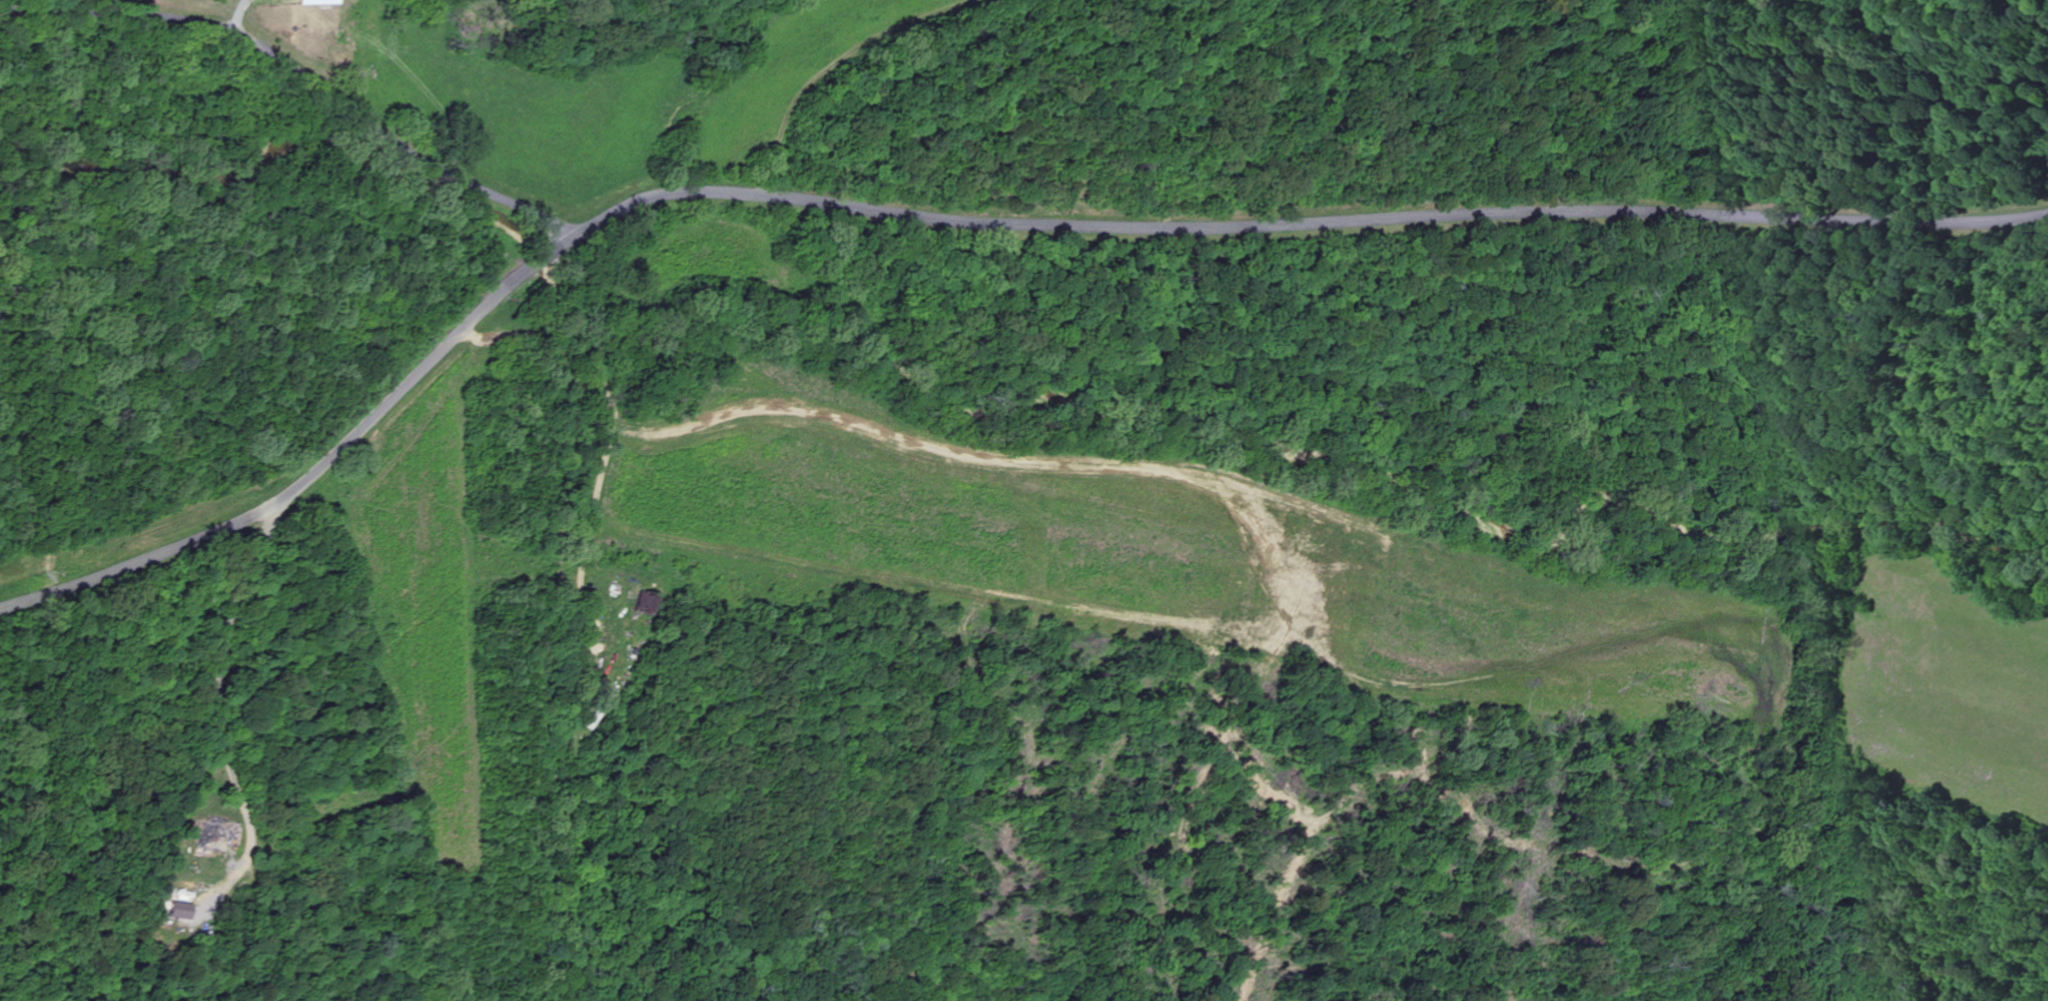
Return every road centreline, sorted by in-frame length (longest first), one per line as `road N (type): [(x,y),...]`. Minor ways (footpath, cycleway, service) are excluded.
road 1 (residential): [(2047,214),(1892,223),(1494,212),(1112,229),(937,221),(738,193),(656,197),(536,263),(269,509),(82,586),(0,609)]
road 2 (residential): [(569,240),(404,153),(244,40),(184,22),(0,10)]

